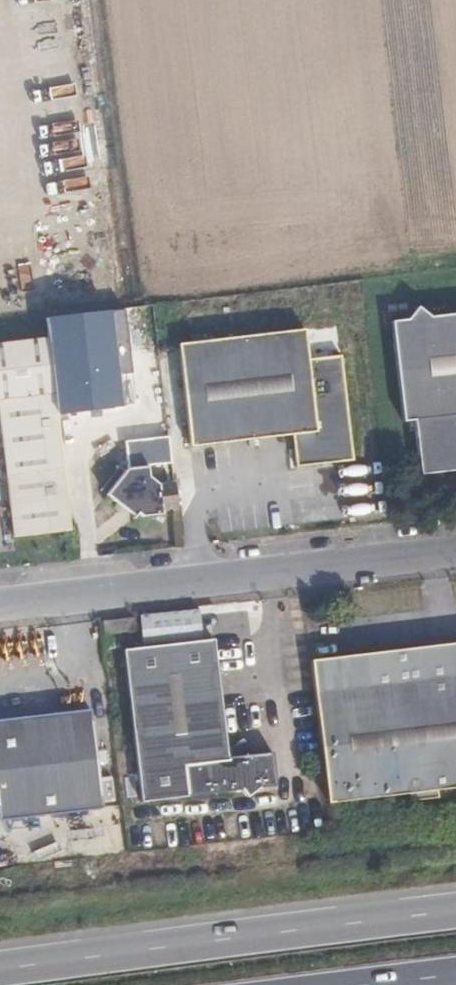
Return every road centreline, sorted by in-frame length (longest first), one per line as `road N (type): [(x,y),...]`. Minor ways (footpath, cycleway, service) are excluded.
road 1 (trunk): [(455,911),(0,971)]
road 2 (unclassified): [(0,601),(455,548)]

